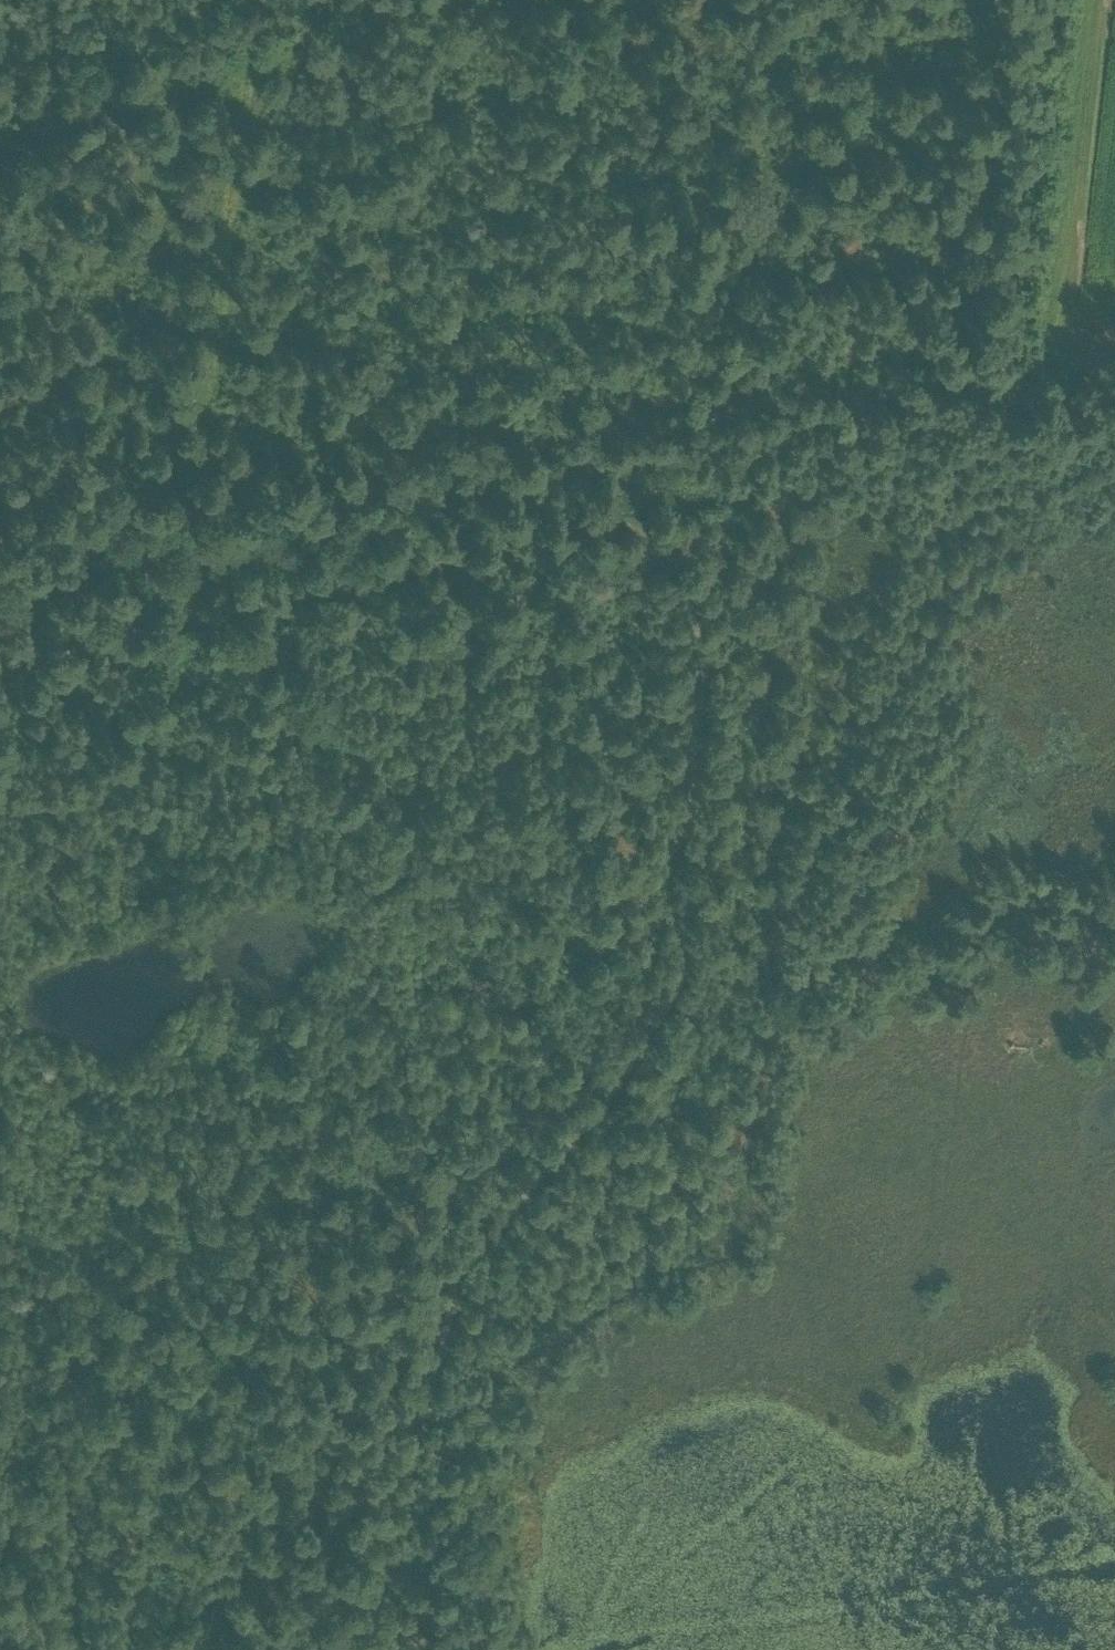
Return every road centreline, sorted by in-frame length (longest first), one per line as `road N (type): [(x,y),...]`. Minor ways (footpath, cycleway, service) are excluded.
road 1 (track): [(648,541),(626,527),(596,525),(145,637),(0,665)]
road 2 (track): [(190,622),(262,0)]

